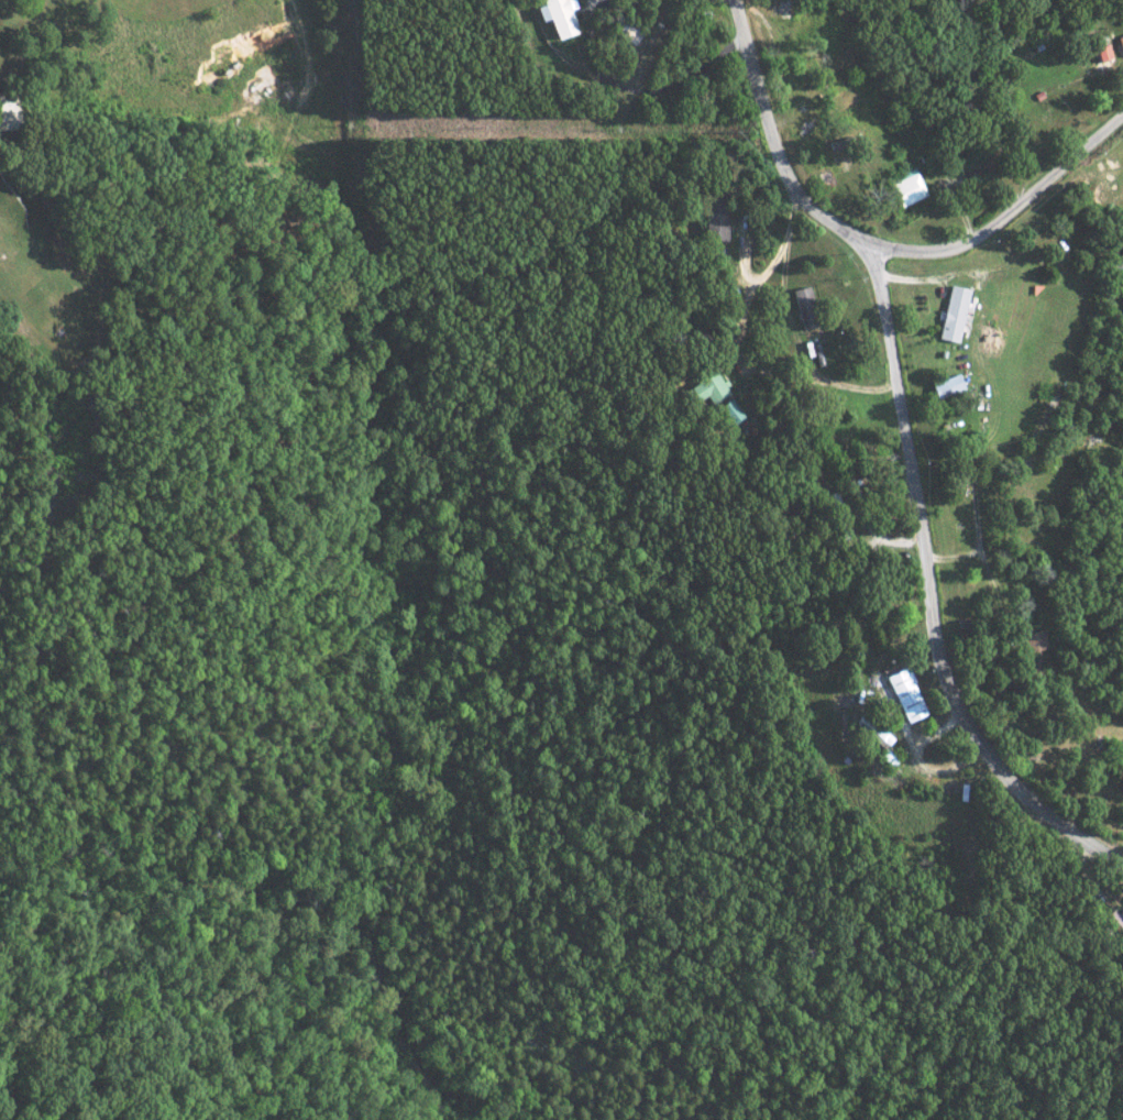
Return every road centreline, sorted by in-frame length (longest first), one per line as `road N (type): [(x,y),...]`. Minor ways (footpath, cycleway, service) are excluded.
road 1 (residential): [(1122,862),(1036,798),(960,698),(937,614),(872,242),(815,207),(790,169),(741,0)]
road 2 (residential): [(1122,122),(980,240),(923,252),(872,242)]

